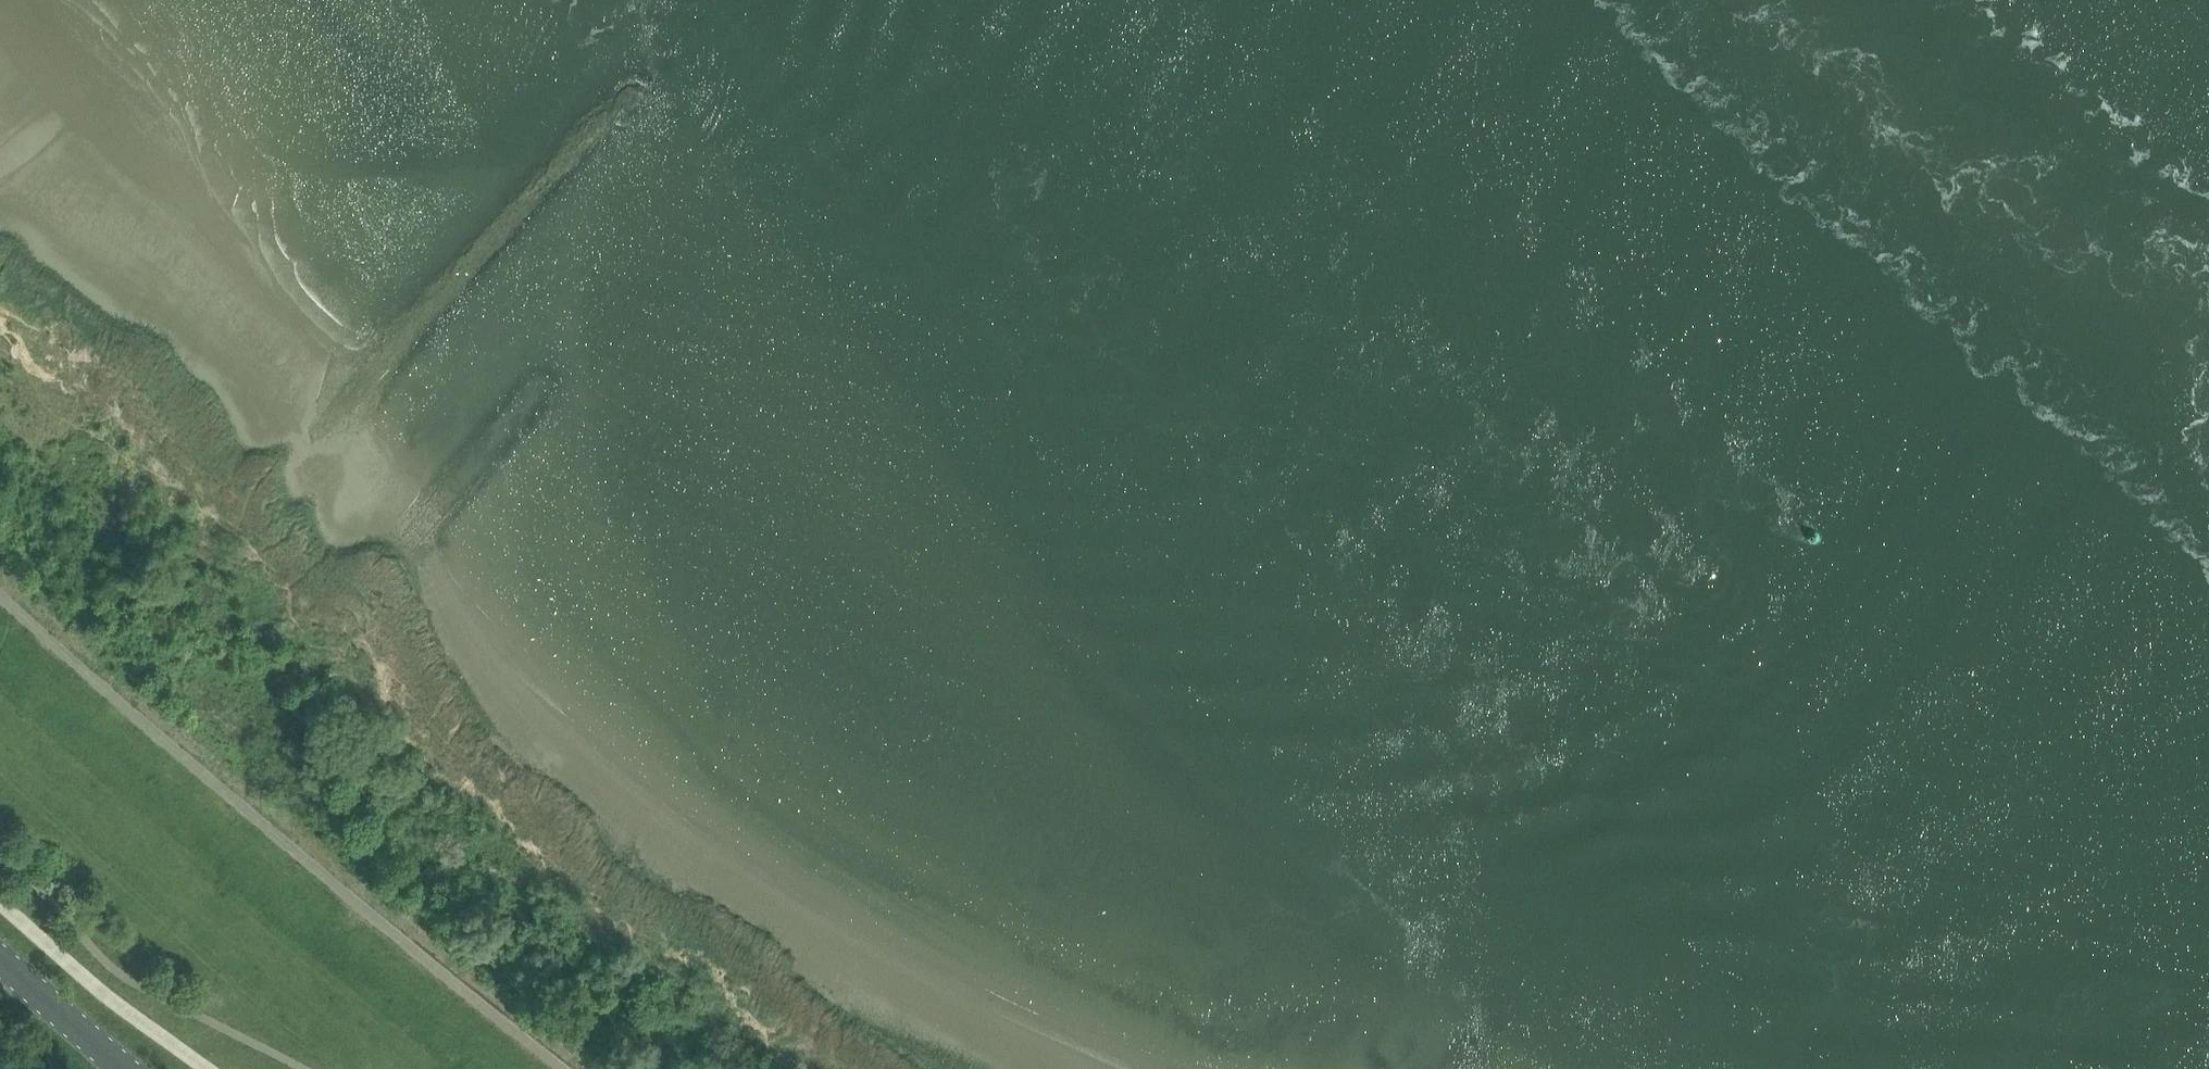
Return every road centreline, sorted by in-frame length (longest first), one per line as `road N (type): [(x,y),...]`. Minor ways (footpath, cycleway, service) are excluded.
road 1 (secondary): [(0,953),(128,1068)]

